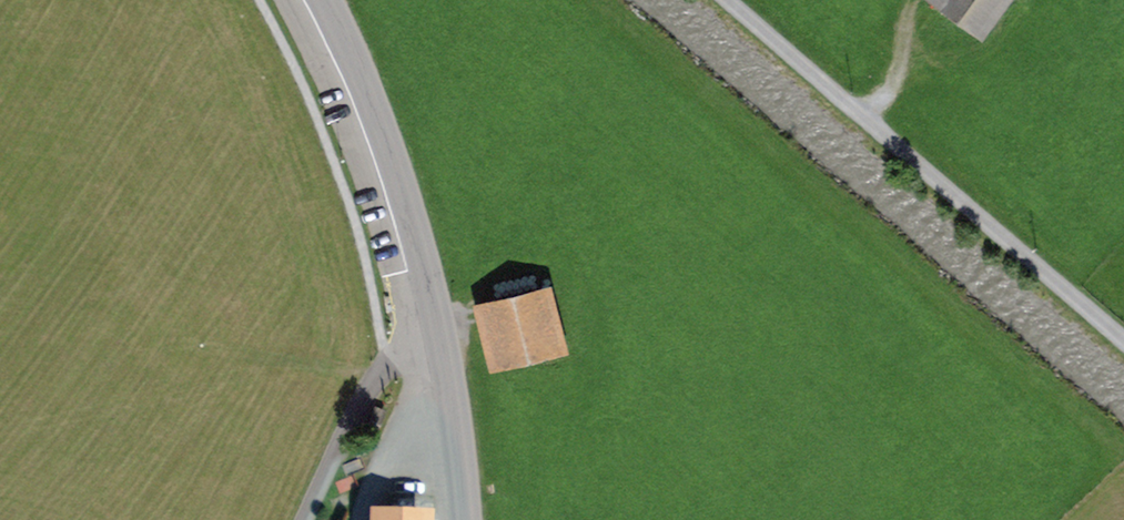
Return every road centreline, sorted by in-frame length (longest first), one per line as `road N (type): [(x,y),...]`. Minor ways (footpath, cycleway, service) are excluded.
road 1 (track): [(725,0),(1123,338)]
road 2 (tertiary): [(328,0),(369,85),(446,341)]
road 3 (residential): [(304,519),(380,371),(446,341)]
road 4 (tertiary): [(446,341),(466,519)]
road 5 (track): [(914,0),(894,82),(864,118)]

